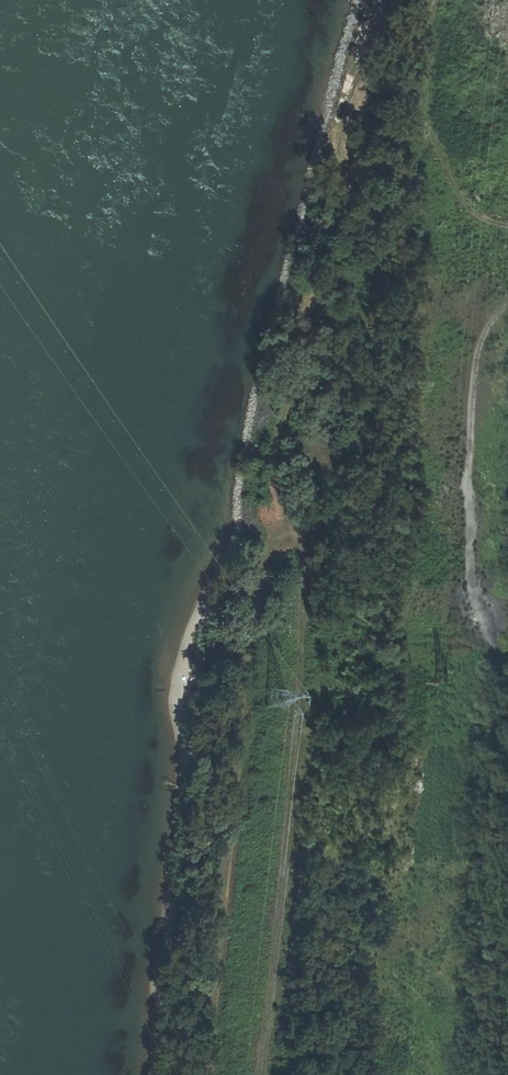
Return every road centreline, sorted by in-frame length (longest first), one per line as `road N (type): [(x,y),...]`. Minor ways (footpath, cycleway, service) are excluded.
road 1 (track): [(261,1074),(304,712),(307,560),(296,538),(282,538),(269,553),(250,652)]
road 2 (track): [(300,541),(283,475),(283,434),(311,351),(312,311),(337,253),(346,203),(343,141),(377,0)]
road 3 (track): [(210,1074),(250,652)]
road 4 (track): [(507,668),(482,599),(476,407),(483,346),(507,309)]
road 5 (track): [(507,226),(479,214),(441,148),(431,107),(445,0)]

